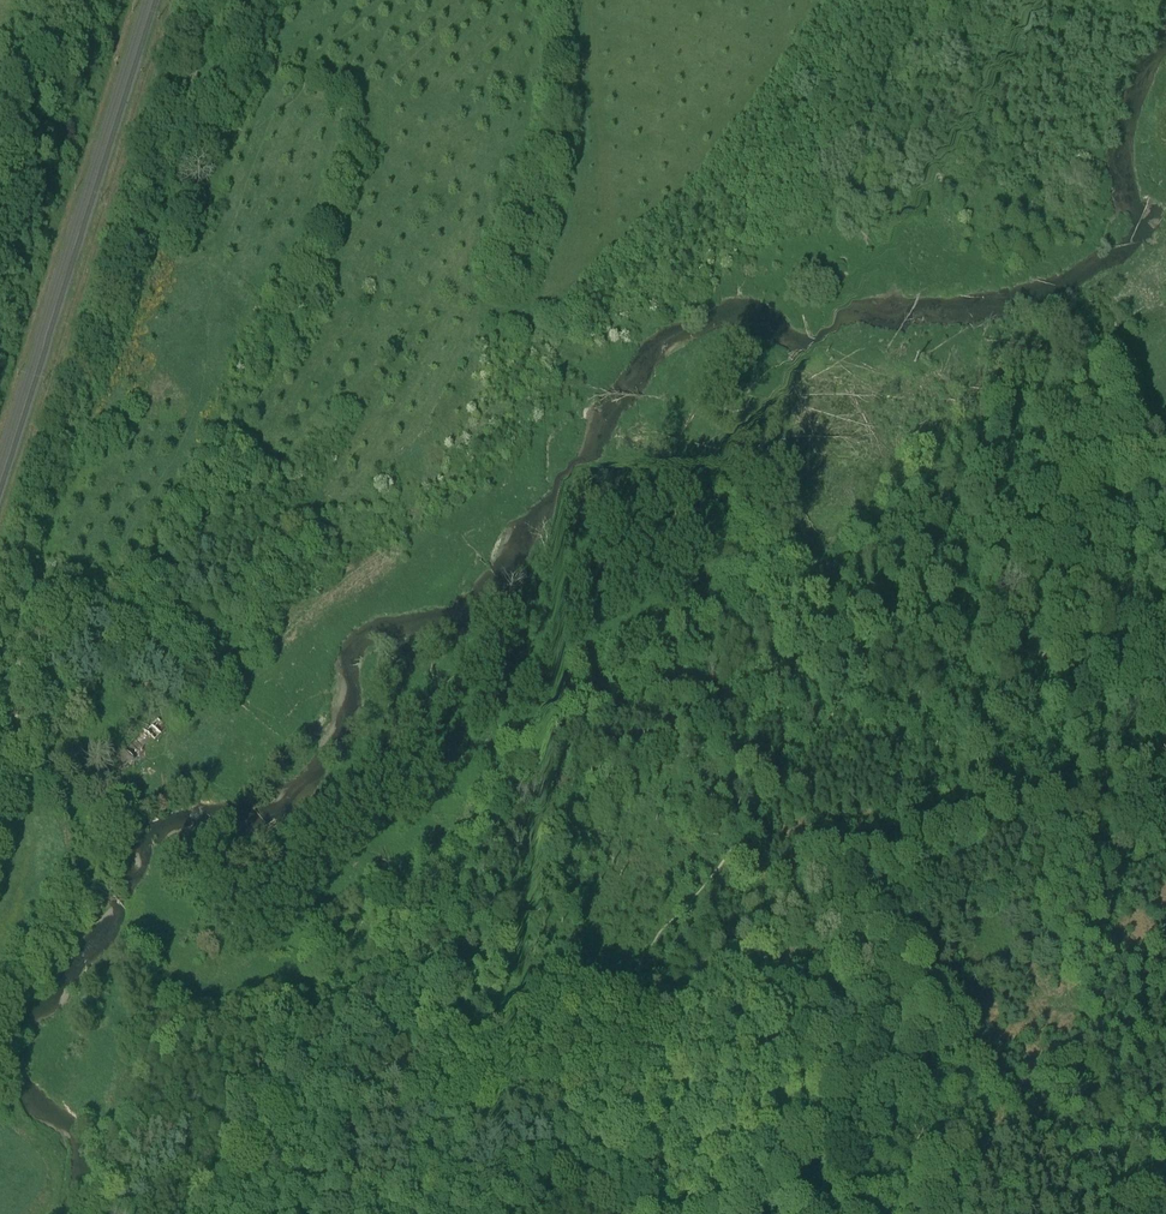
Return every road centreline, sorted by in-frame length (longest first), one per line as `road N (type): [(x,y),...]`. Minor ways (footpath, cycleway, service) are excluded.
road 1 (track): [(322,1213),(350,1102),(378,1048),(444,996),(516,875),(571,816),(759,684),(937,618),(978,617),(1022,648),(1050,647),(1111,598),(1165,538)]
road 2 (track): [(1165,824),(1137,841),(1042,815),(807,926),(782,972),(782,999),(818,1131),(810,1172),(789,1197),(758,1205),(614,1213)]
road 3 (track): [(207,0),(137,235),(26,489),(13,696)]

